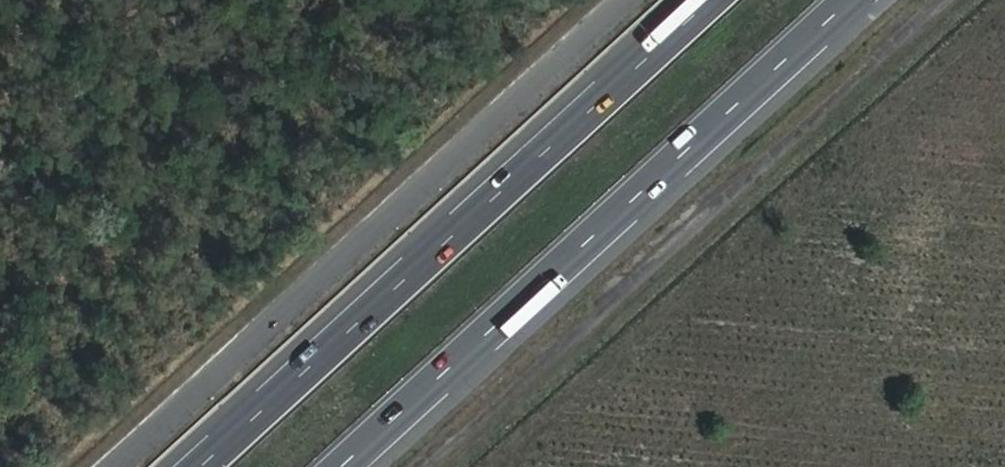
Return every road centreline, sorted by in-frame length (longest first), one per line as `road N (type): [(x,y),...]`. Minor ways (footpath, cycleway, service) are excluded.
road 1 (unclassified): [(115,466),(632,0)]
road 2 (motorway): [(714,0),(201,466)]
road 3 (motorway): [(345,466),(856,0)]
road 4 (track): [(949,0),(441,466)]

